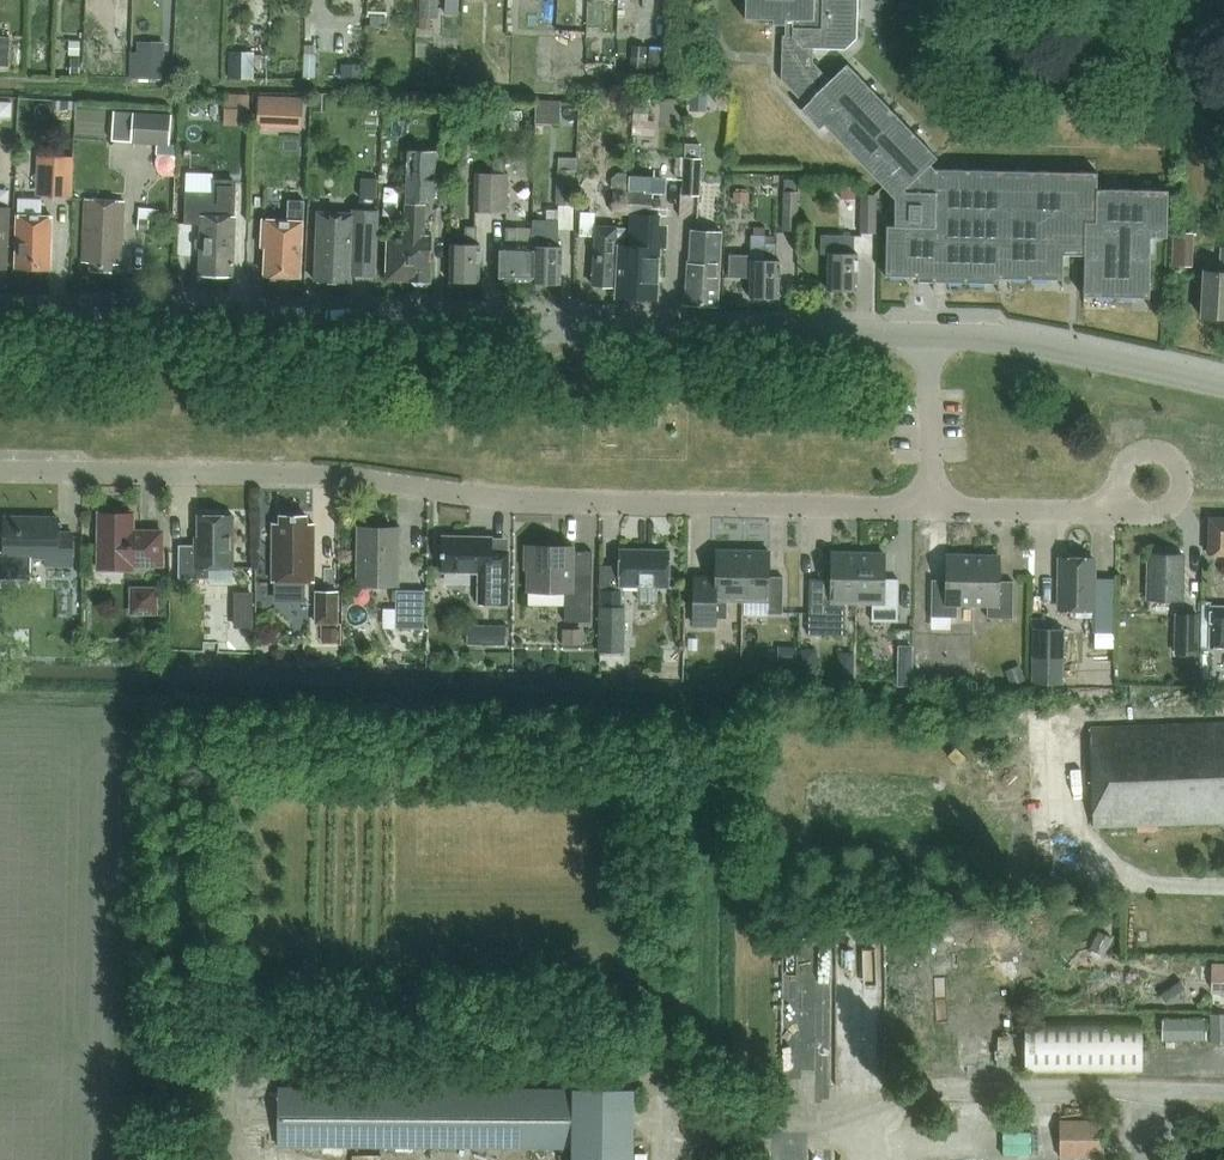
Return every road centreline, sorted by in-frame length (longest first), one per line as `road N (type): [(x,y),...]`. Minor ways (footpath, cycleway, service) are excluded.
road 1 (residential): [(932,509),(508,501),(341,477),(0,473)]
road 2 (tertiary): [(928,337),(0,318)]
road 3 (track): [(1223,1095),(857,1090)]
road 4 (tertiary): [(1223,385),(1010,340),(928,337)]
road 5 (residential): [(1111,512),(932,509)]
road 6 (residential): [(932,509),(928,337)]
road 7 (residential): [(1111,512),(1154,513),(1173,504),(1182,475),(1161,453)]

